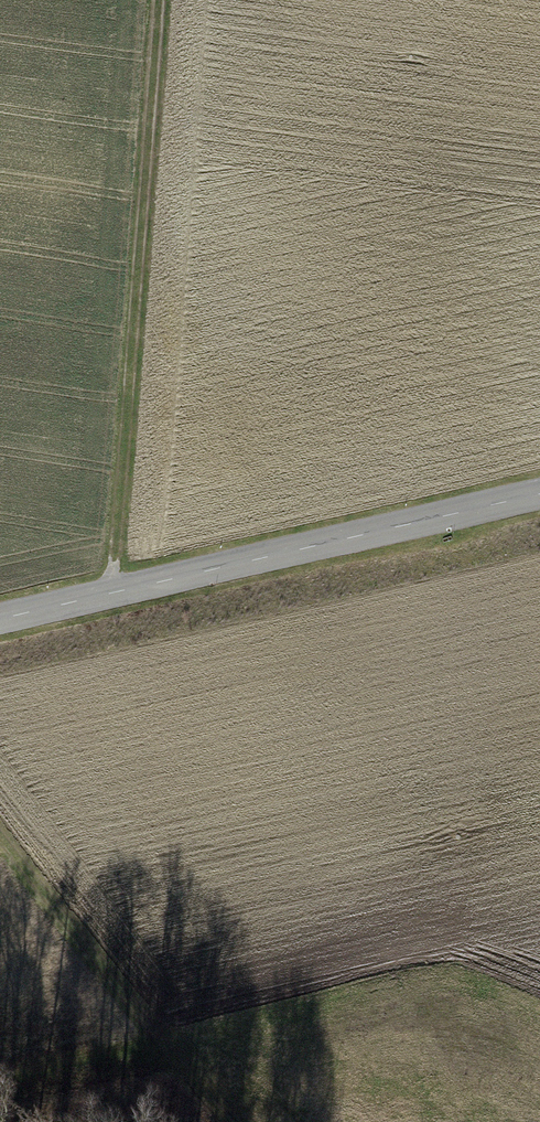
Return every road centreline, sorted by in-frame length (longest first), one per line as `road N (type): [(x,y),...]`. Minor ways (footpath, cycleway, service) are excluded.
road 1 (track): [(111,592),(155,0)]
road 2 (unclassified): [(0,619),(539,490)]
road 3 (track): [(0,832),(232,1121)]

